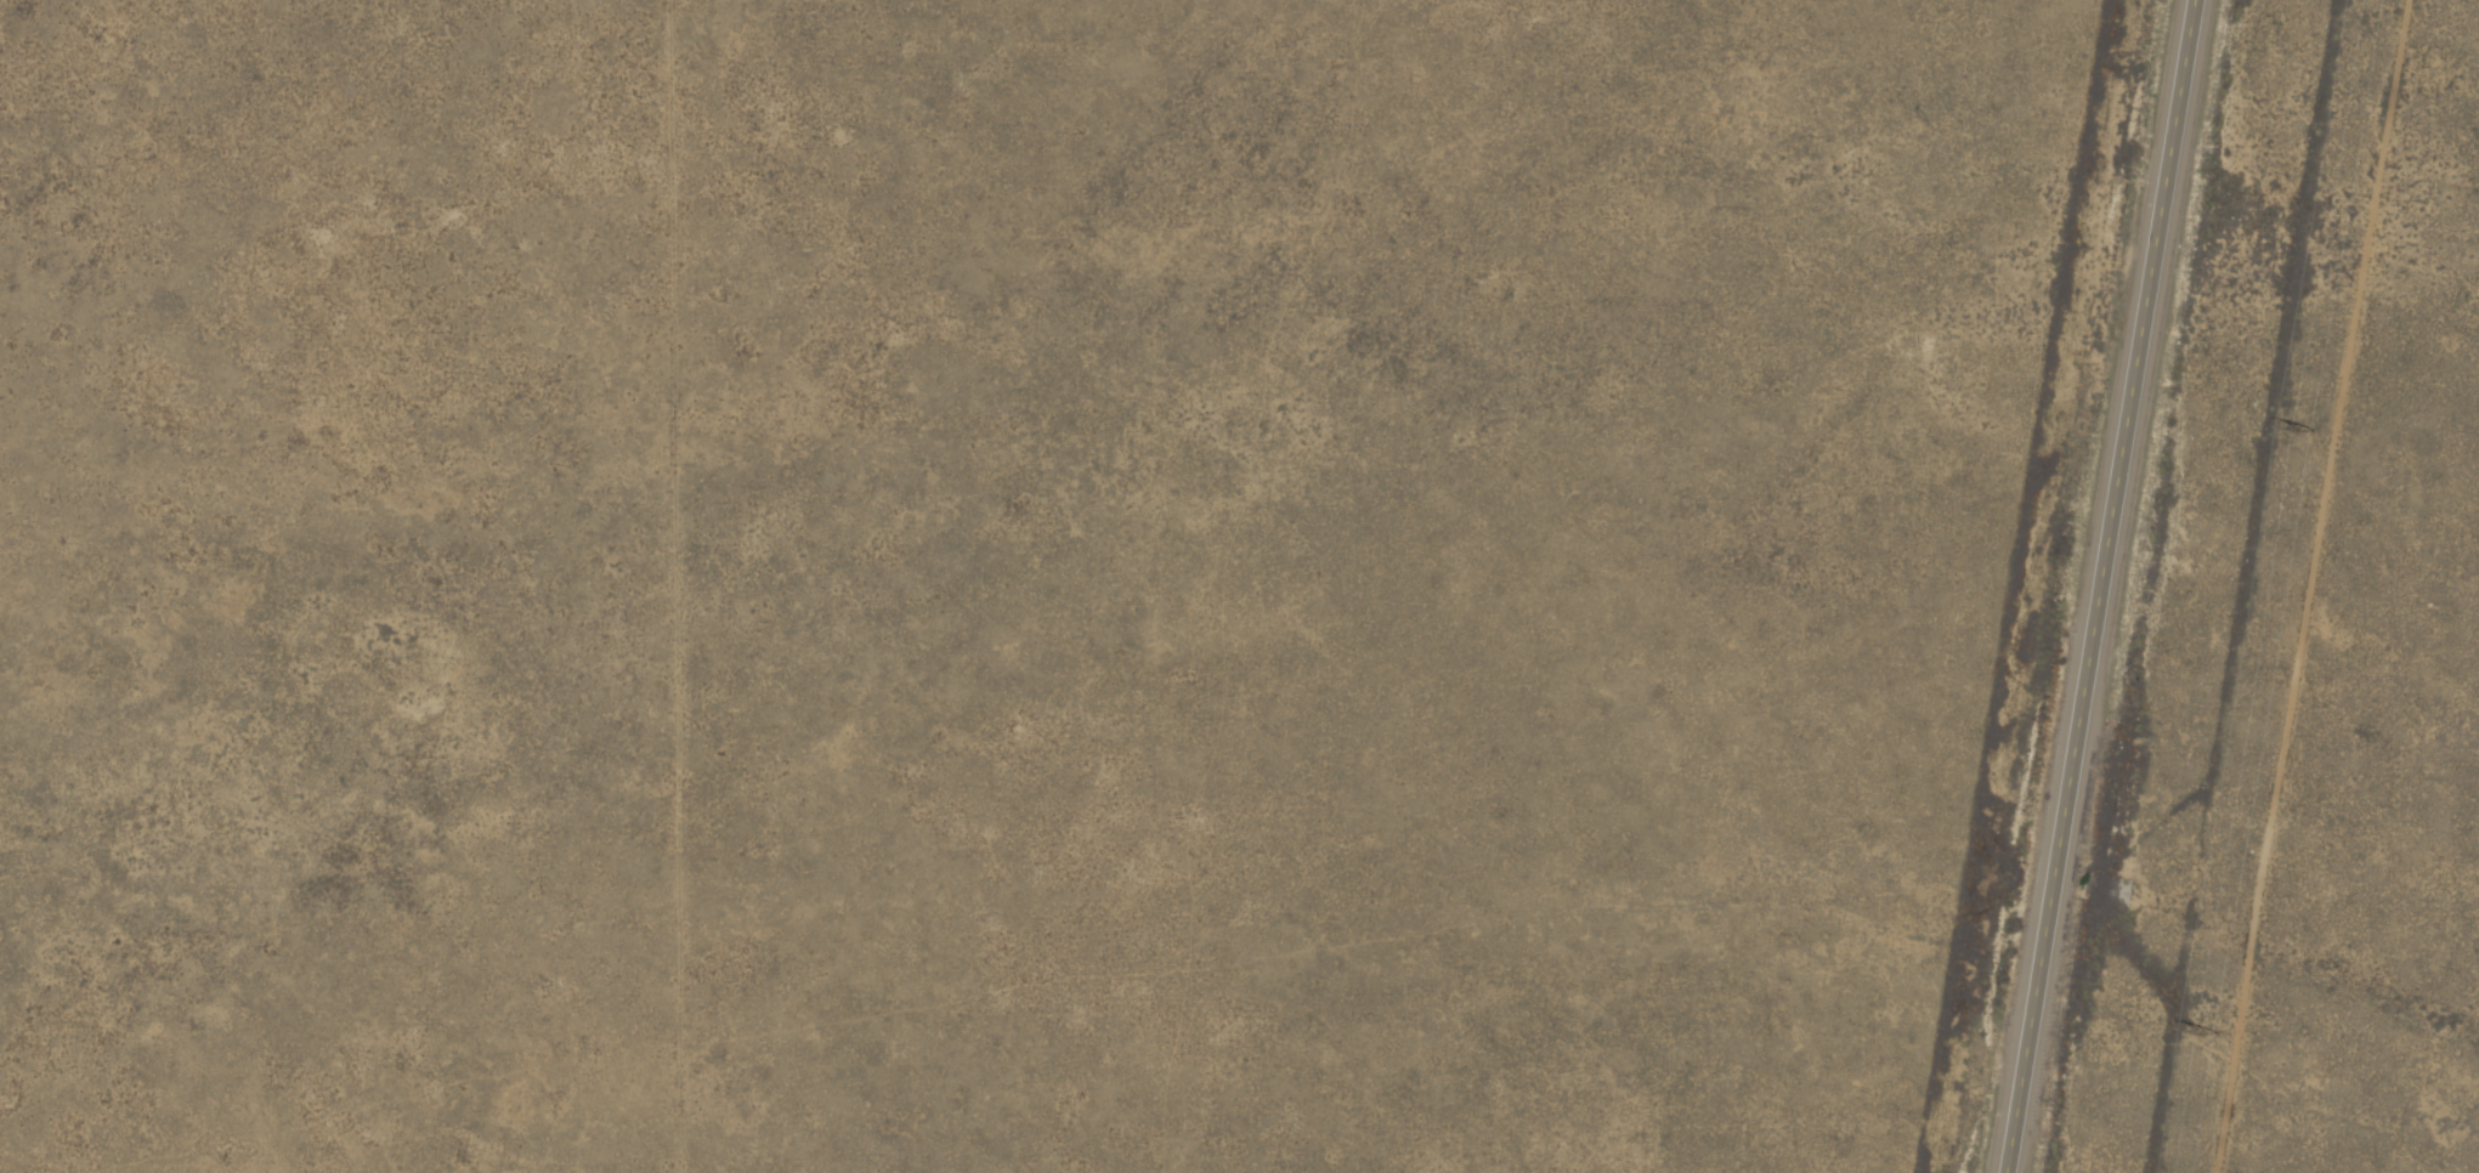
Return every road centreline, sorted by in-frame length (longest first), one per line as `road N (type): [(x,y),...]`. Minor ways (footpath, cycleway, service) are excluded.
road 1 (secondary): [(2182,0),(2072,678),(2056,877),(2010,1172)]

